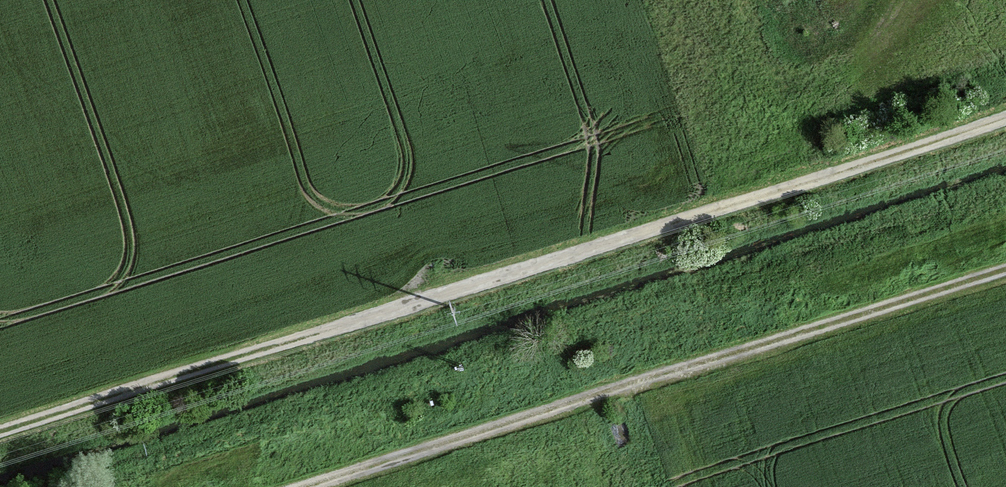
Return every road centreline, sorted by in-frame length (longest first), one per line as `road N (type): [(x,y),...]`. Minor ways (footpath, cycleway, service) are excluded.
road 1 (track): [(1005,117),(0,427)]
road 2 (track): [(327,486),(1005,275)]

